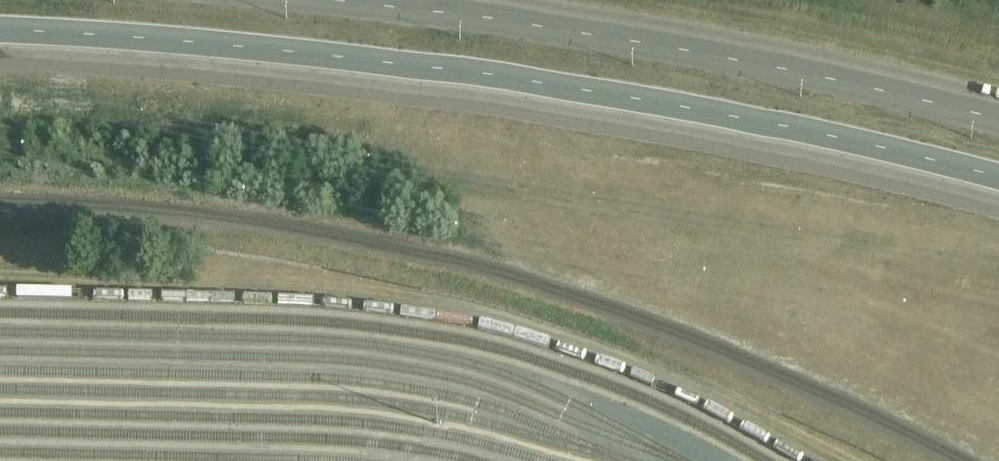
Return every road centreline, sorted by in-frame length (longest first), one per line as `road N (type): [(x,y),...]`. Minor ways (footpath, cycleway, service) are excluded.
road 1 (primary): [(0,30),(145,38),(533,83),(998,181)]
road 2 (primary): [(998,129),(718,68),(208,0)]

